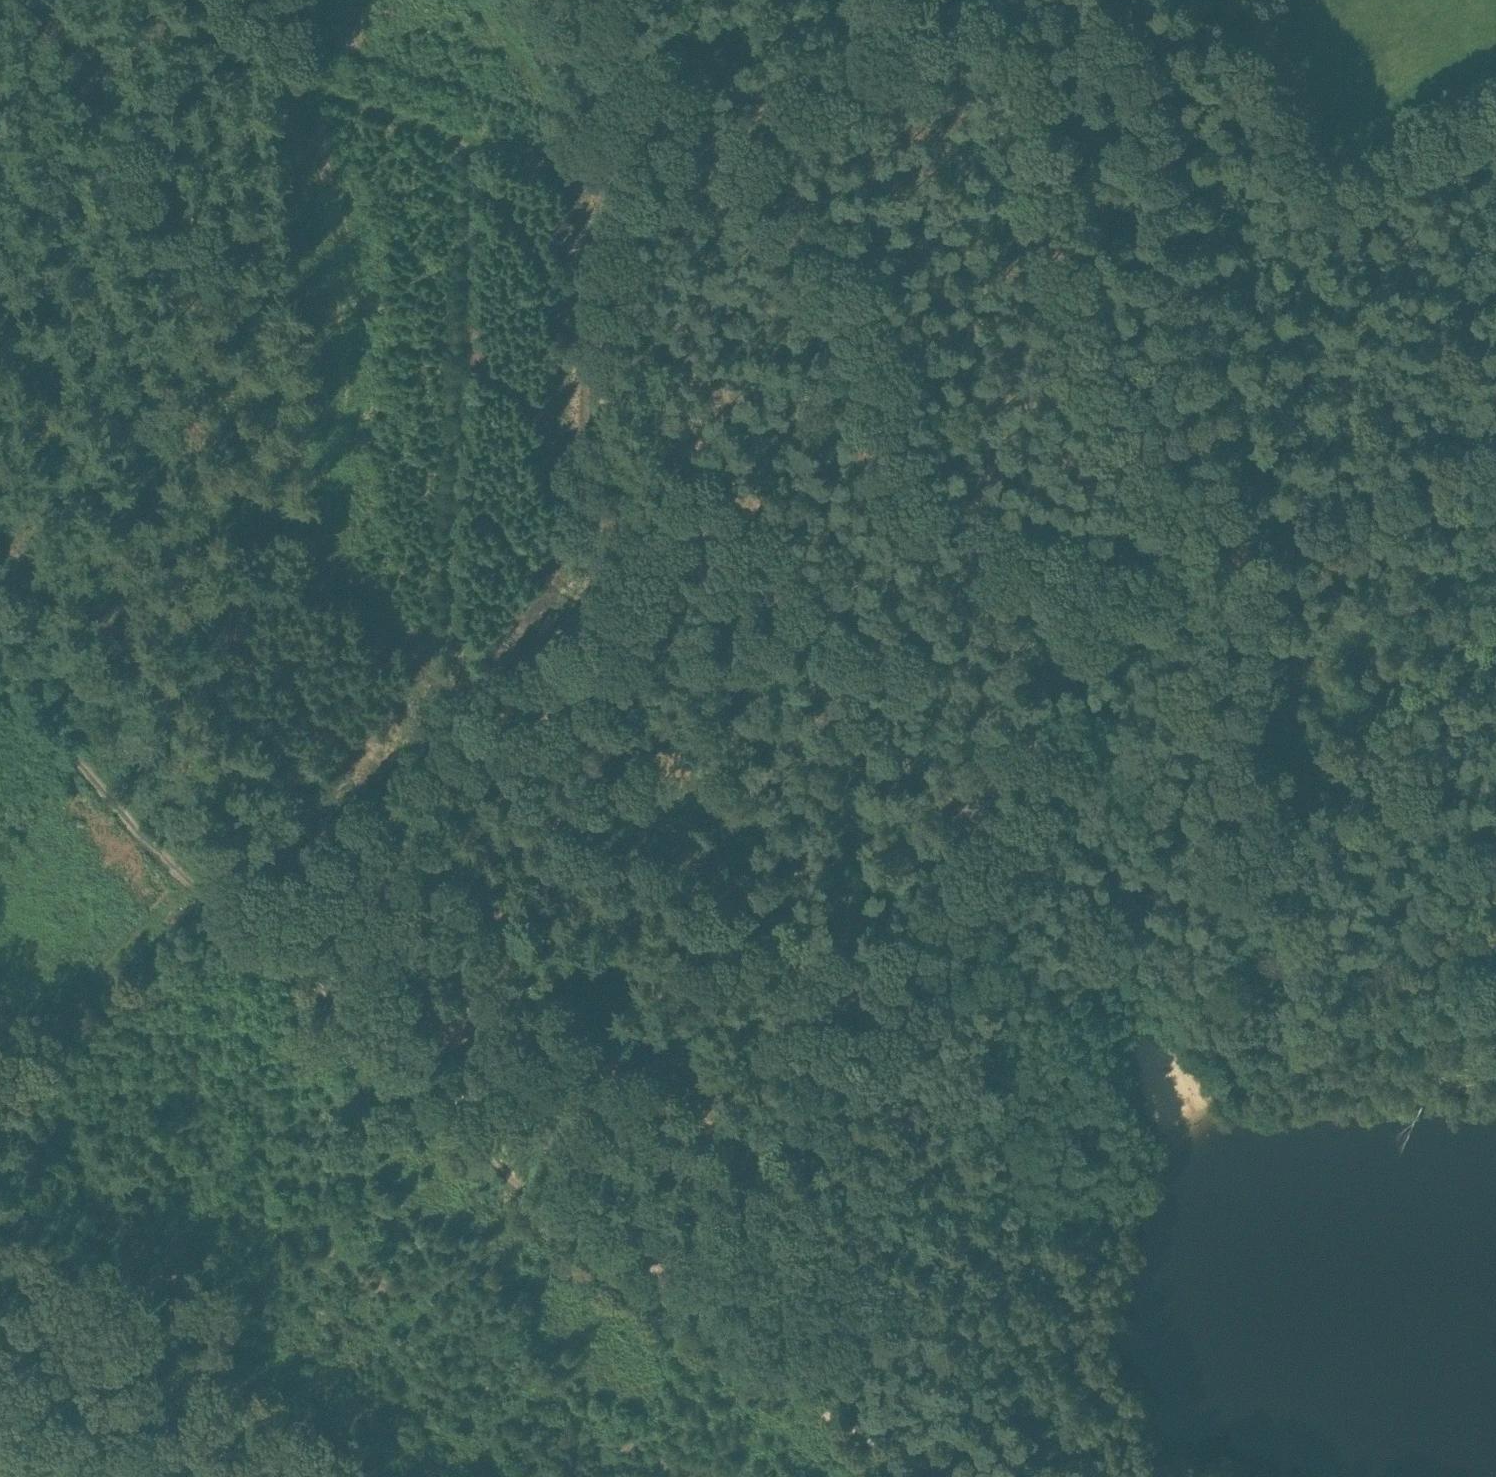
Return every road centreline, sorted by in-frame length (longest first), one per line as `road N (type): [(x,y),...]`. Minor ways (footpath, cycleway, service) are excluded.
road 1 (track): [(640,1285),(1107,721),(1208,586),(1239,574),(1175,331),(1154,149),(1106,42),(1129,0)]
road 2 (track): [(219,901),(251,888),(437,736),(597,589),(602,561),(588,349),(624,75),(578,42),(544,0)]
road 3 (track): [(1106,42),(966,35),(796,97),(723,144),(818,228),(870,327),(878,406),(942,484),(1026,547),(1208,586)]
road 4 (track): [(1242,946),(1226,797),(1239,574)]
road 5 (track): [(1495,465),(1239,574)]
road 6 (track): [(723,144),(624,75)]

